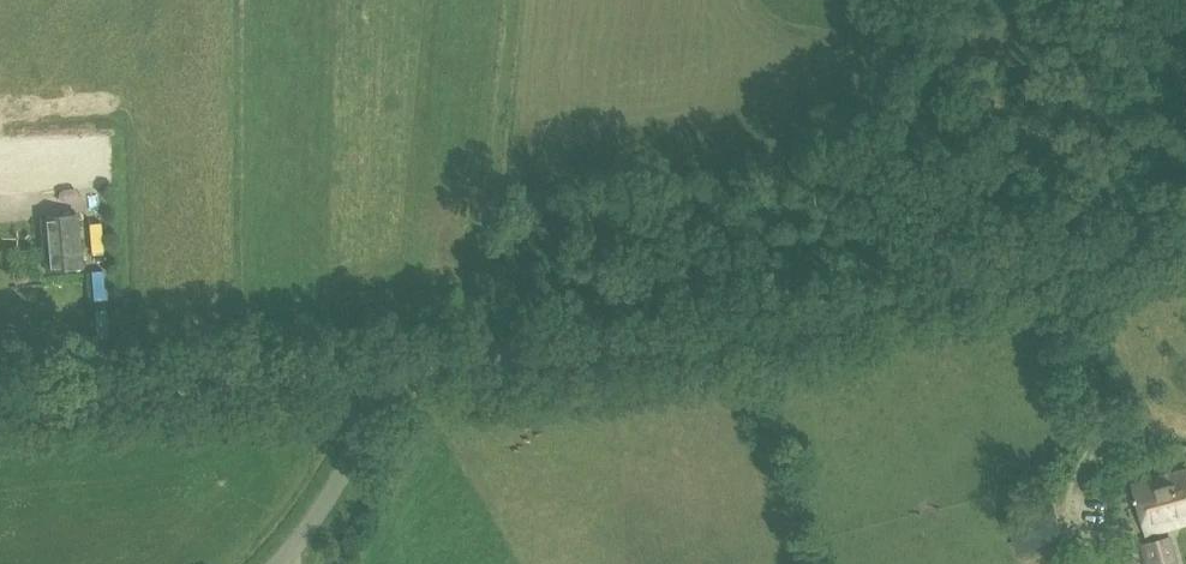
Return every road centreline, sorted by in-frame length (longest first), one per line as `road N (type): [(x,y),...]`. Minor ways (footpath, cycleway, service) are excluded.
road 1 (unclassified): [(376,369),(683,337),(1185,227)]
road 2 (unclassified): [(376,369),(0,401)]
road 3 (unclassified): [(275,563),(351,458),(376,369)]

